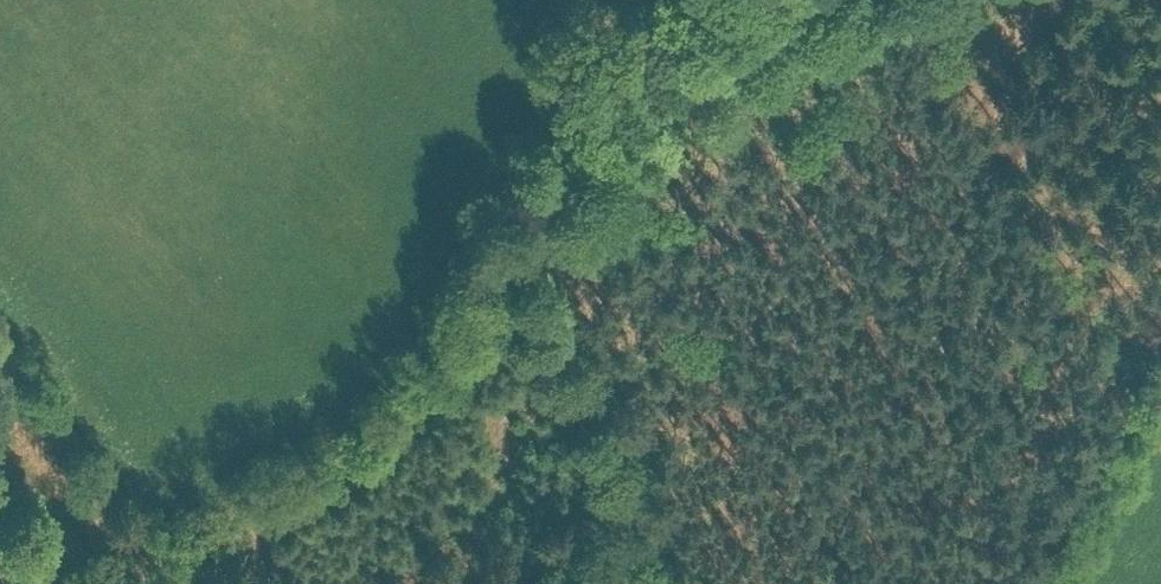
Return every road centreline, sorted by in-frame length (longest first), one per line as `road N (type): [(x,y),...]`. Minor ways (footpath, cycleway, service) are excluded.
road 1 (track): [(566,583),(608,516),(612,472),(533,343),(521,270),(595,168),(814,0)]

